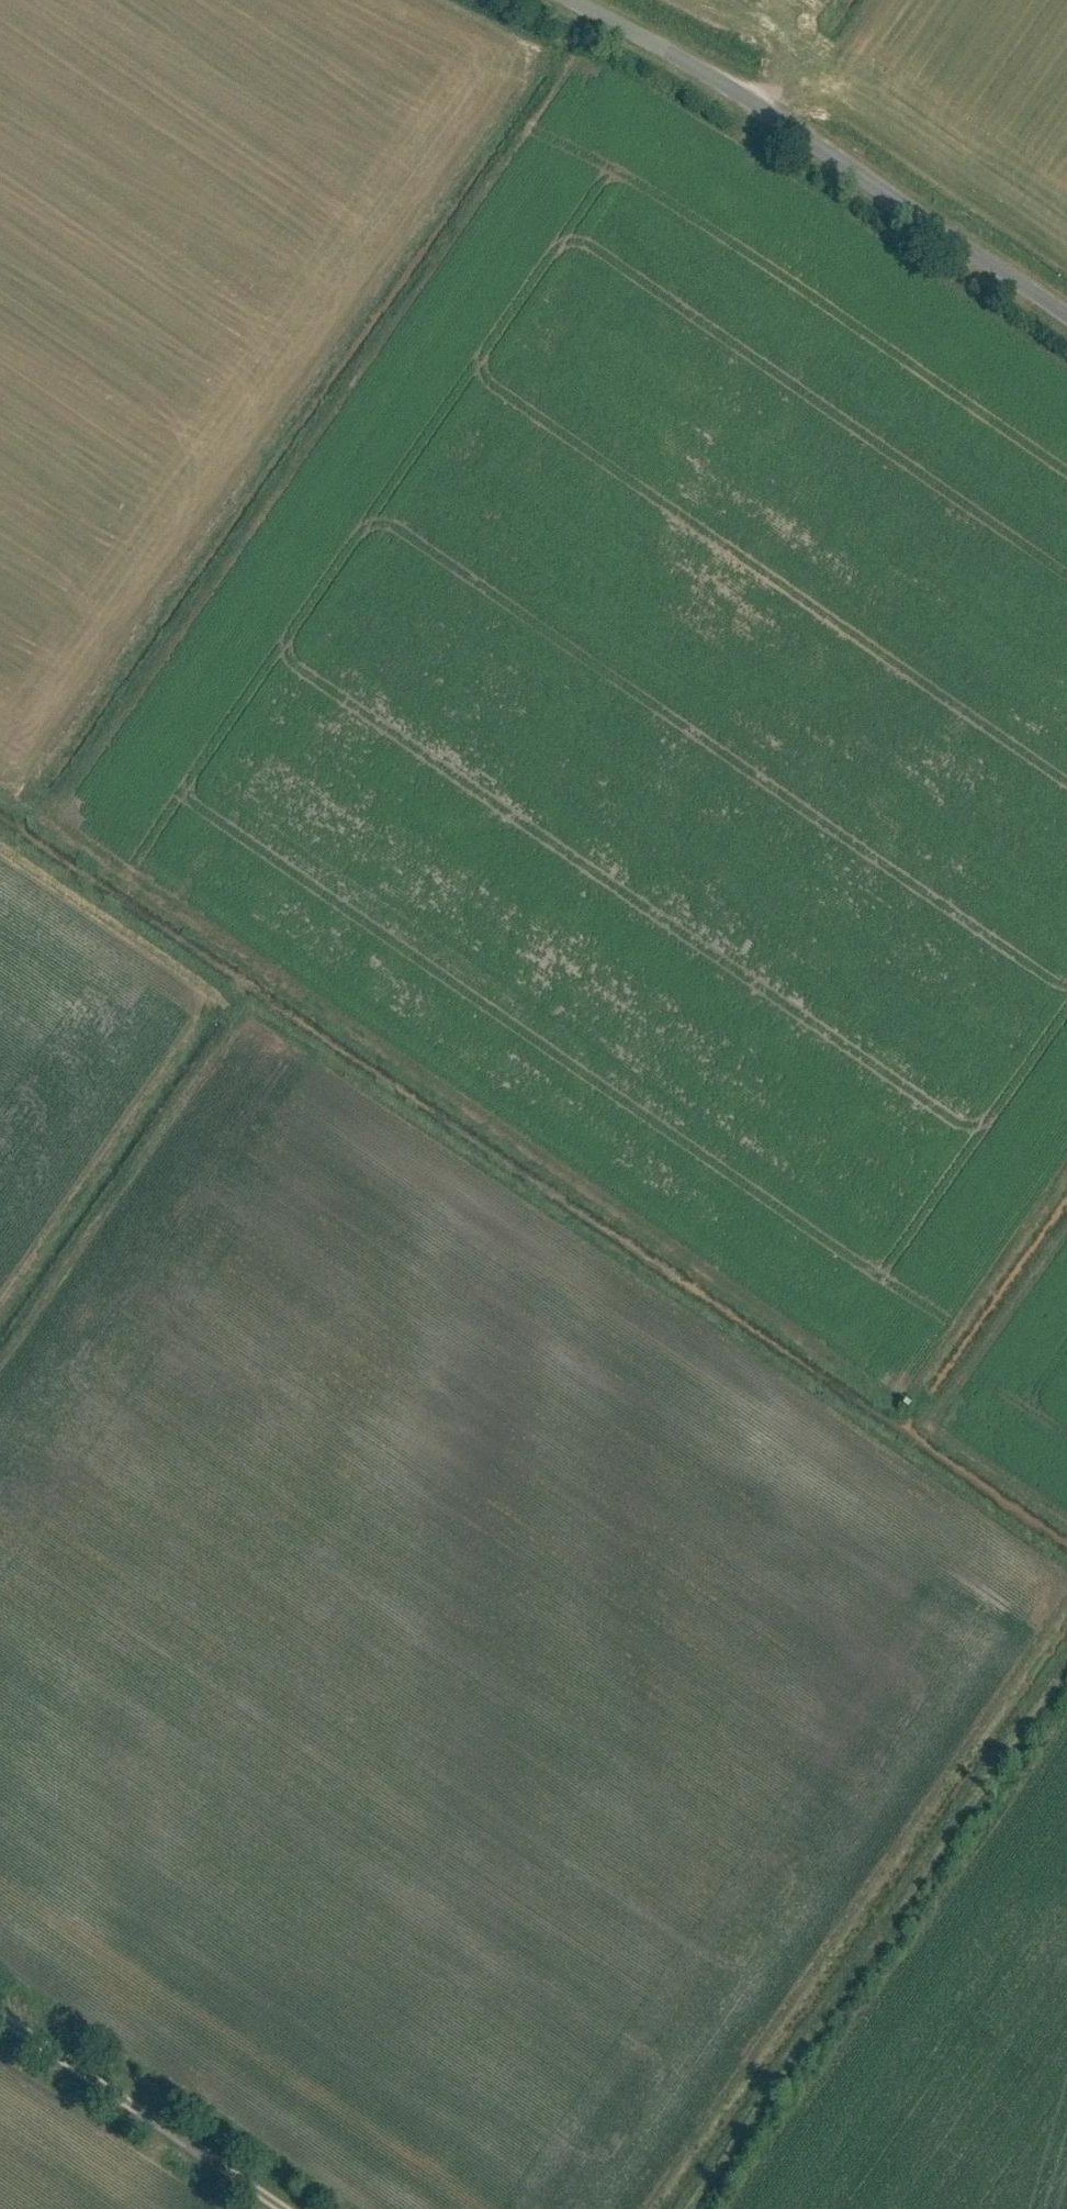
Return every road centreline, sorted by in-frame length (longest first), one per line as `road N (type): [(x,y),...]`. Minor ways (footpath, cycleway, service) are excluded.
road 1 (unclassified): [(1066,318),(753,104),(575,0)]
road 2 (track): [(0,2017),(281,2208)]

